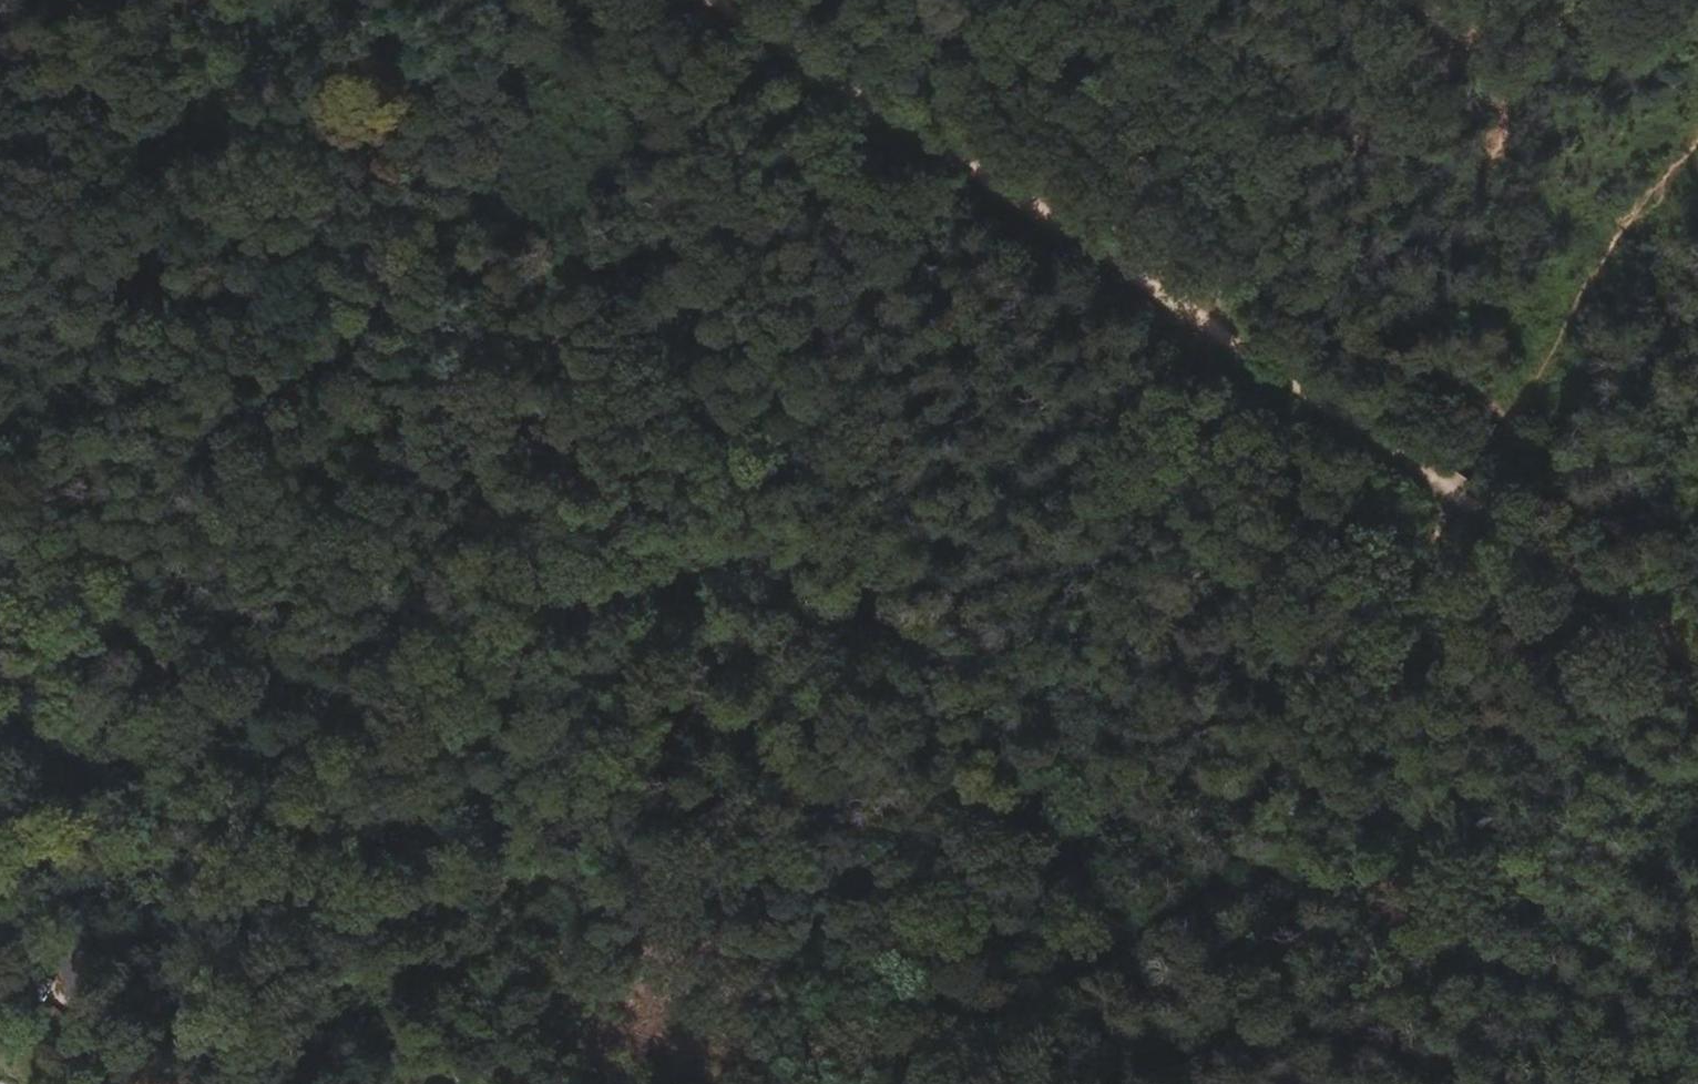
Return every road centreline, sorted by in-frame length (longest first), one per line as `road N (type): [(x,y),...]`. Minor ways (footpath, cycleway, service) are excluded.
road 1 (track): [(716,0),(1190,310),(1400,457)]
road 2 (track): [(1536,546),(1686,645)]
road 3 (track): [(1536,546),(1400,457)]

